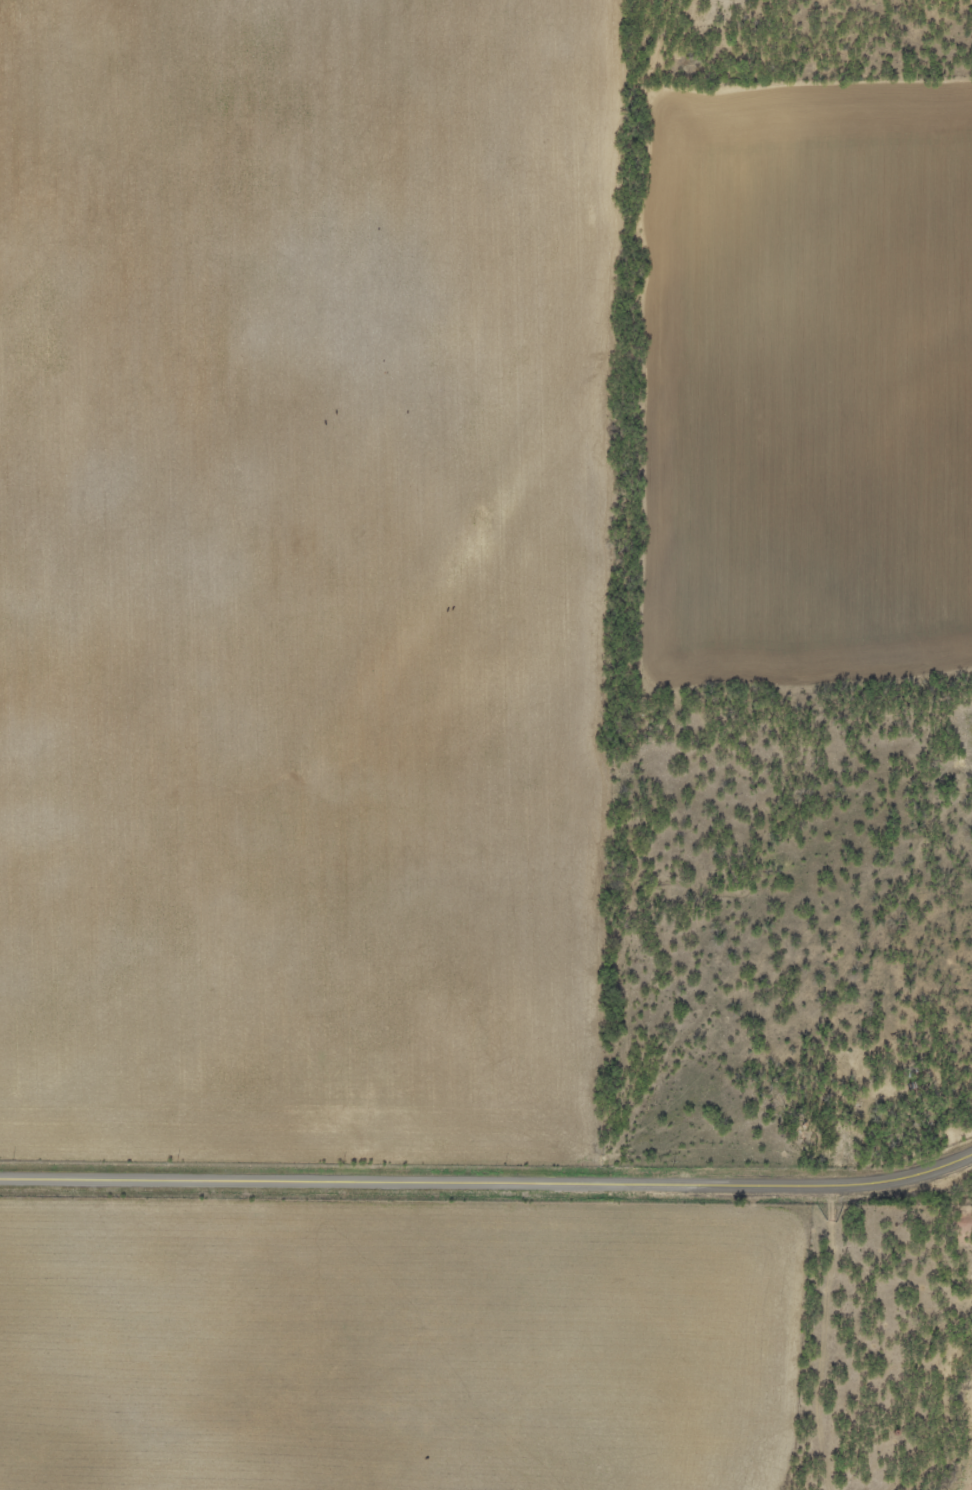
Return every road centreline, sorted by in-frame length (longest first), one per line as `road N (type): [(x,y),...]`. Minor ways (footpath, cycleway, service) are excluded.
road 1 (tertiary): [(971,1155),(844,1186),(0,1181)]

